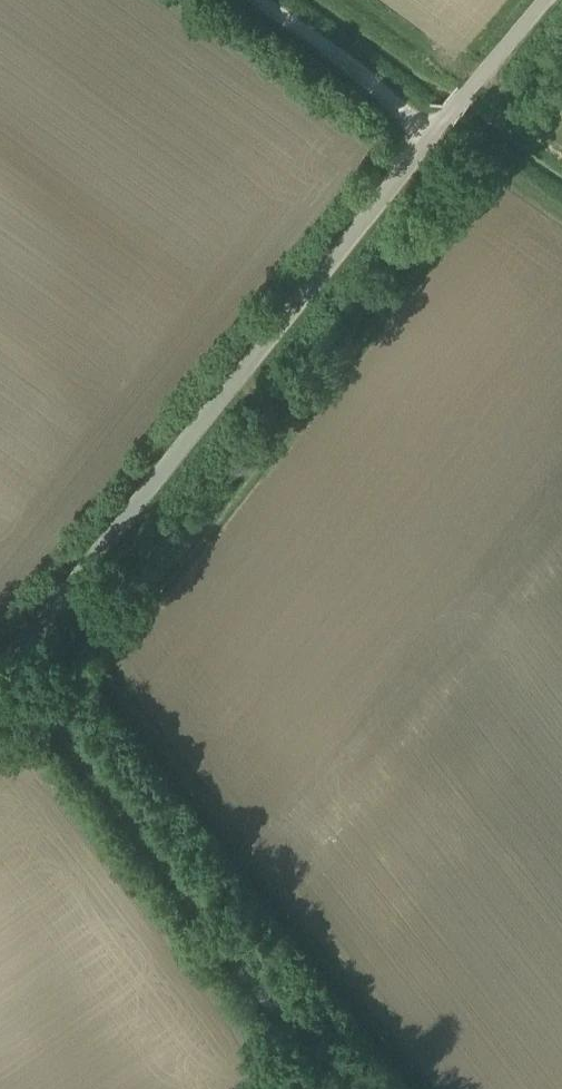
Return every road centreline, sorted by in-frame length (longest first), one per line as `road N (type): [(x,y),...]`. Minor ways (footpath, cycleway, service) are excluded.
road 1 (unclassified): [(4,658),(544,0)]
road 2 (unclassified): [(4,658),(336,1088)]
road 3 (track): [(251,0),(437,133)]

